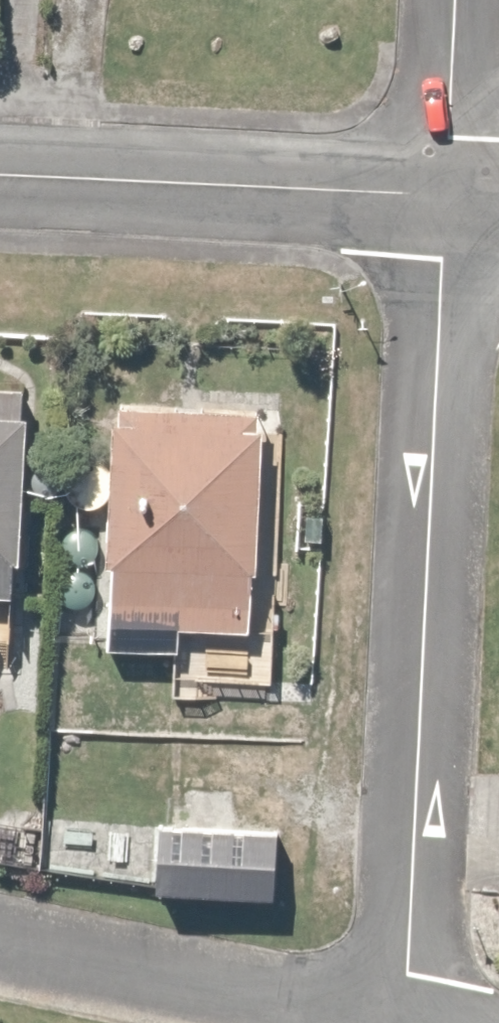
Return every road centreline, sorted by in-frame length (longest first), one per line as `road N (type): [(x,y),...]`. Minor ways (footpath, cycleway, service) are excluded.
road 1 (residential): [(434,191),(403,1021)]
road 2 (residential): [(434,191),(0,173)]
road 3 (residential): [(403,1021),(0,943)]
road 4 (residential): [(443,0),(434,191)]

